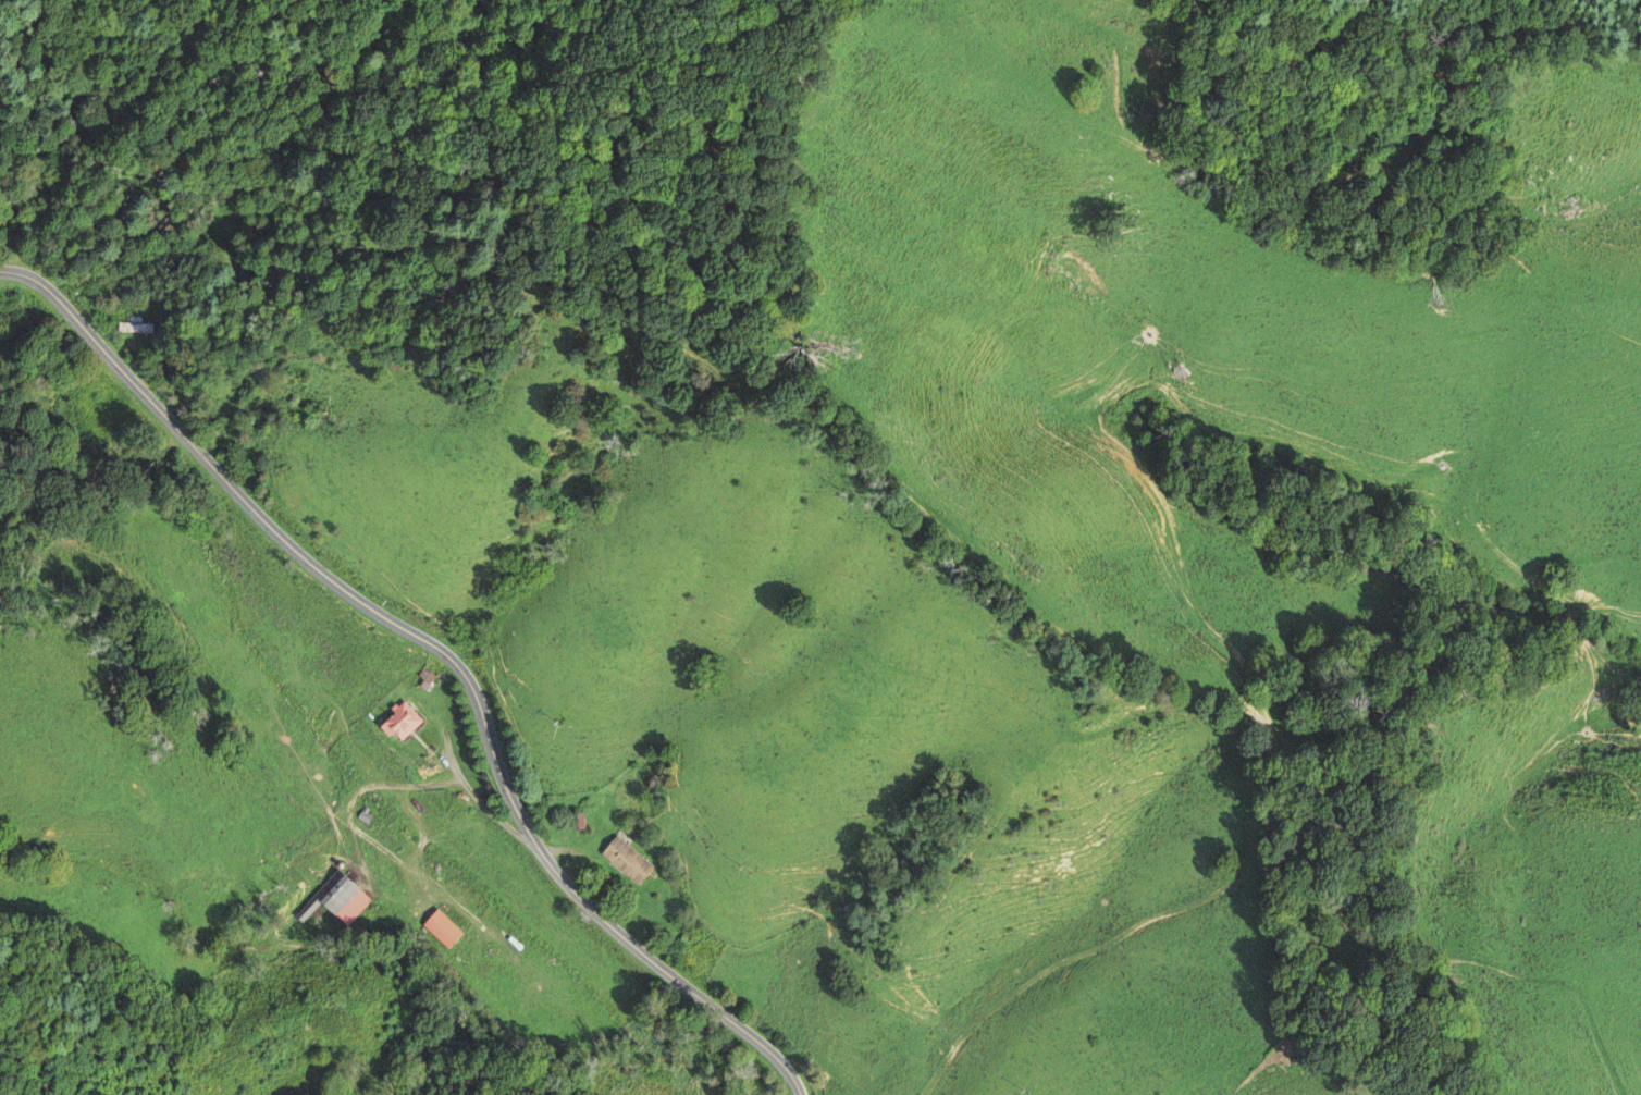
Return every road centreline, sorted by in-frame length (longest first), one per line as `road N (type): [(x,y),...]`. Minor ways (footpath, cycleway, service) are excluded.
road 1 (residential): [(809,1094),(776,1044),(645,952),(539,847),(496,776),(472,681),(456,655),(378,615),(307,563),(61,297),(28,274),(0,272)]

